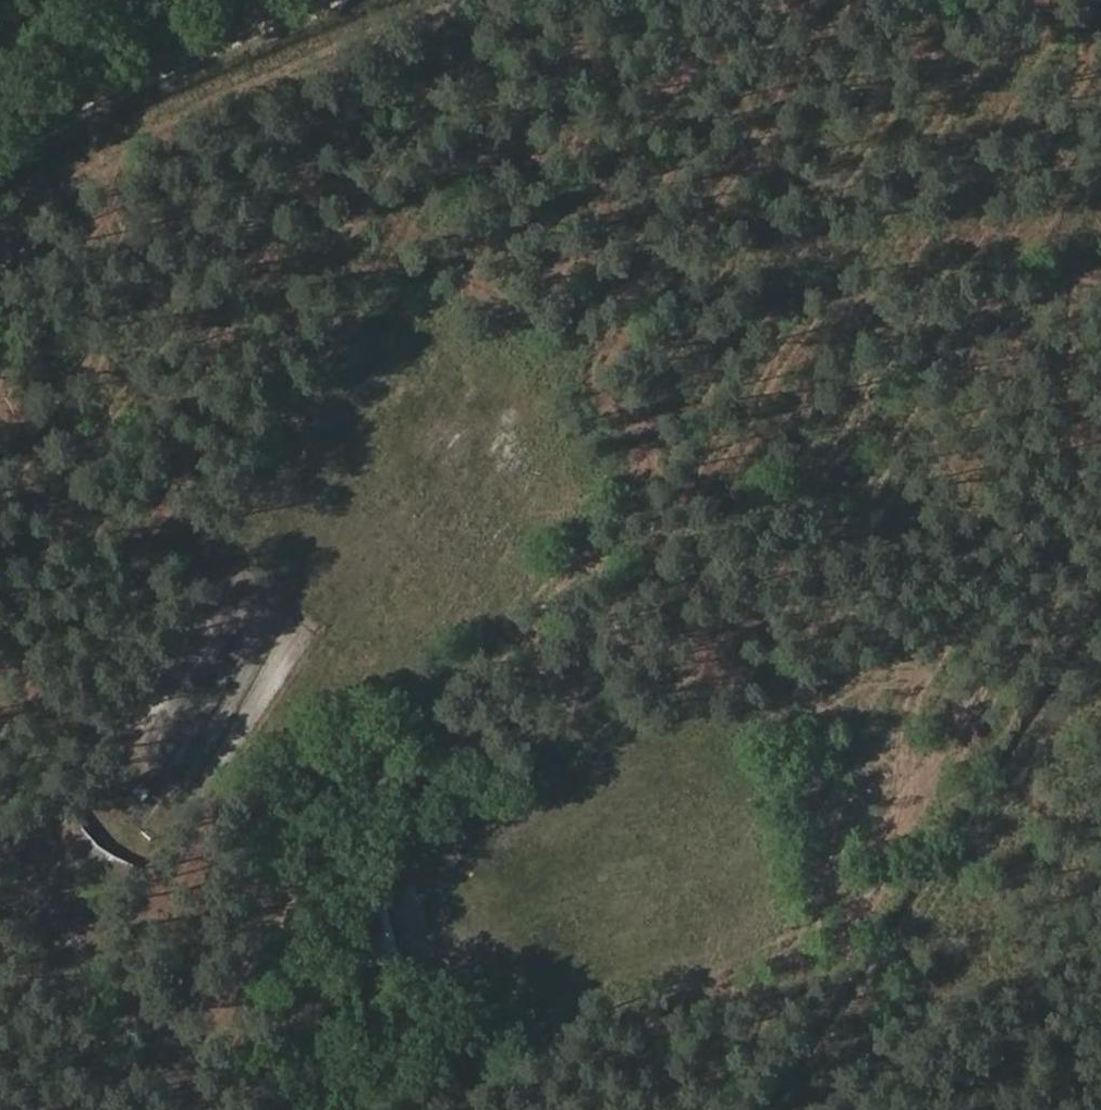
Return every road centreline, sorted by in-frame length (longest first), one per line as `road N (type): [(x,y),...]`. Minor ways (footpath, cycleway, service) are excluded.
road 1 (track): [(1100,665),(809,1109)]
road 2 (track): [(0,163),(118,98),(336,0)]

